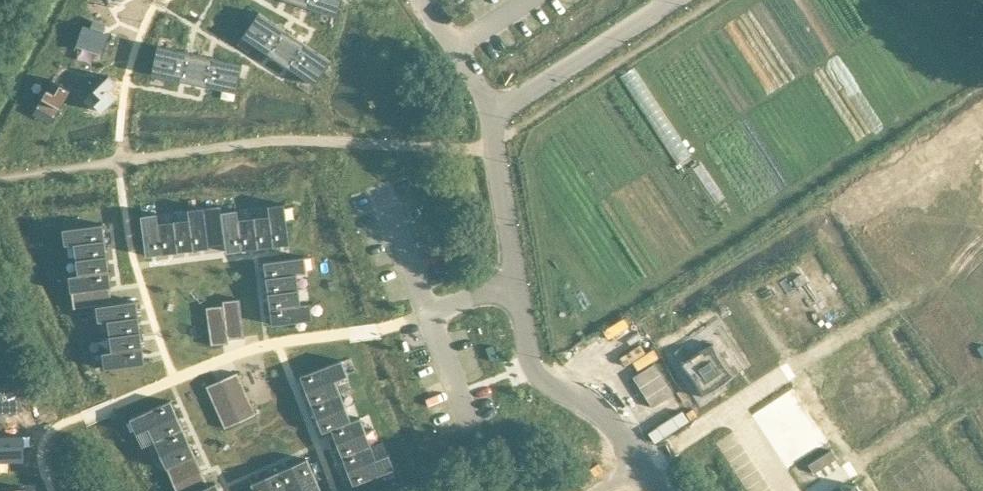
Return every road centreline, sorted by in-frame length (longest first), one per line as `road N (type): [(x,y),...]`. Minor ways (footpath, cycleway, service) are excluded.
road 1 (residential): [(113,404),(256,346),(379,329),(513,282)]
road 2 (residential): [(655,490),(598,404),(531,361),(513,282)]
road 3 (residential): [(492,116),(670,0)]
road 4 (residential): [(513,282),(492,116)]
road 5 (residential): [(492,116),(421,0)]

